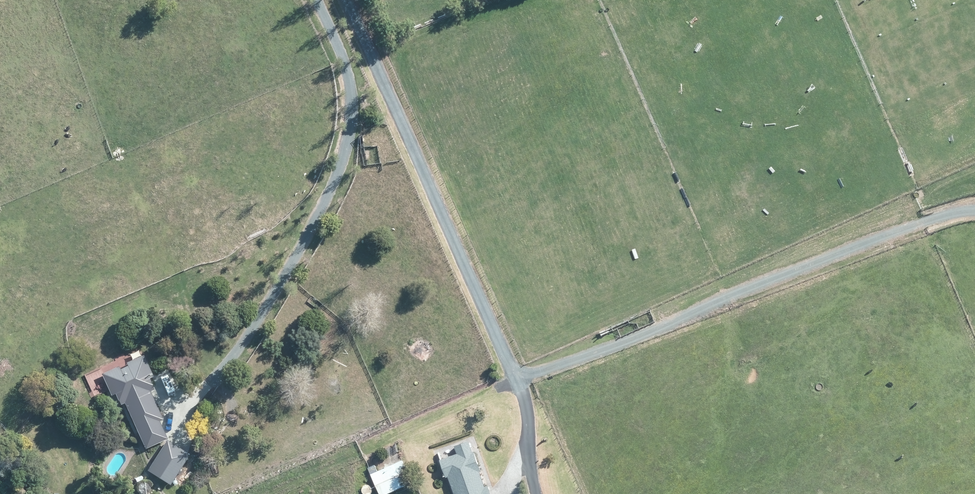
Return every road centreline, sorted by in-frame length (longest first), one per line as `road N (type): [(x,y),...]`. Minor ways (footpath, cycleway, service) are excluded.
road 1 (track): [(357,0),(518,362),(536,493)]
road 2 (track): [(522,375),(974,208)]
road 3 (track): [(319,0),(351,73),(352,143),(227,375)]

